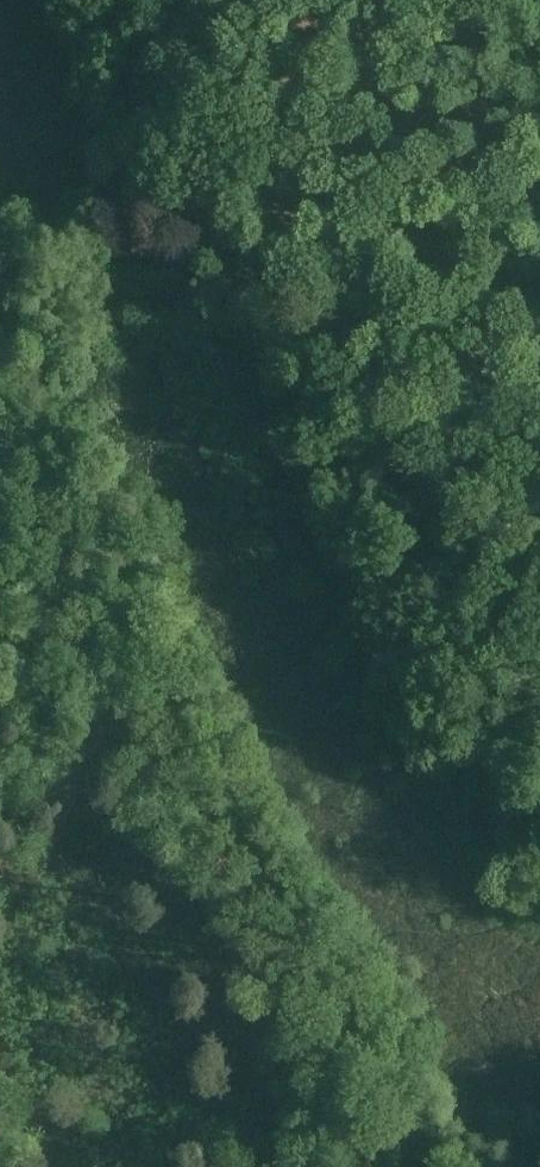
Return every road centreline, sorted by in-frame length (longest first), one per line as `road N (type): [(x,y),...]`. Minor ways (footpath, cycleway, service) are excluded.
road 1 (track): [(380,243),(378,314),(410,441),(493,574),(479,678),(502,718),(539,753)]
road 2 (track): [(0,267),(23,251),(61,243),(380,243)]
road 3 (track): [(539,264),(380,243)]

